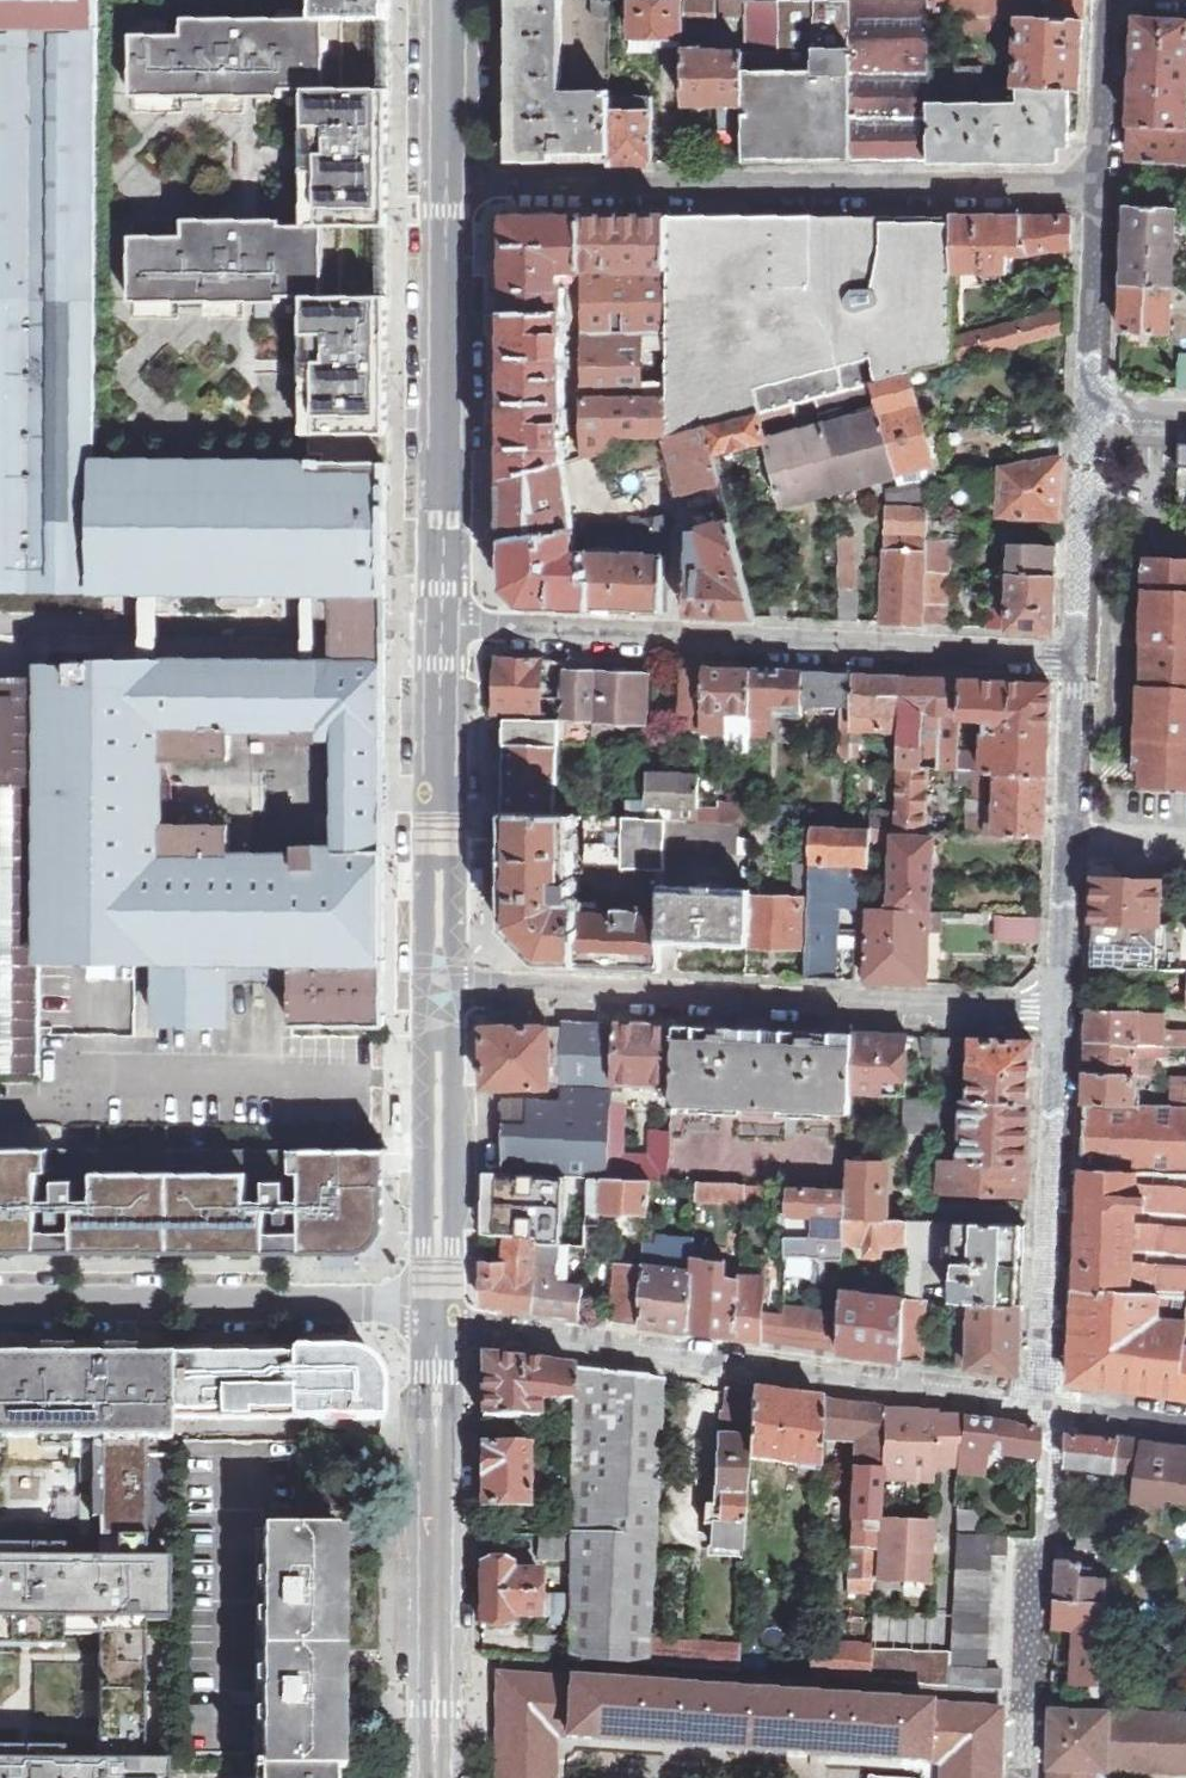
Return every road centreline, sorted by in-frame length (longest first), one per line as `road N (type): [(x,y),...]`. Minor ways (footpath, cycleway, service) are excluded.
road 1 (residential): [(446,188),(1100,185)]
road 2 (residential): [(1080,658),(443,631)]
road 3 (residential): [(442,988),(1063,1014)]
road 4 (residential): [(1044,1406),(441,1323)]
road 5 (tertiary): [(439,1777),(441,1323)]
road 6 (tertiary): [(443,631),(446,188)]
road 7 (residential): [(0,632),(443,631)]
road 8 (residential): [(441,1303),(0,1305)]
road 9 (residential): [(1063,1014),(1044,1406)]
road 10 (tertiary): [(442,988),(443,631)]
road 11 (residential): [(1185,419),(1088,414),(1100,185)]
road 12 (tertiary): [(441,1303),(442,988)]
road 13 (tertiary): [(446,188),(446,0)]
road 14 (residential): [(1100,185),(1111,0)]
road 15 (residential): [(1070,840),(1080,658)]
road 16 (residential): [(1063,1014),(1070,840)]
road 17 (residential): [(1080,658),(1084,491)]
road 18 (residential): [(1044,1406),(1185,1424)]

